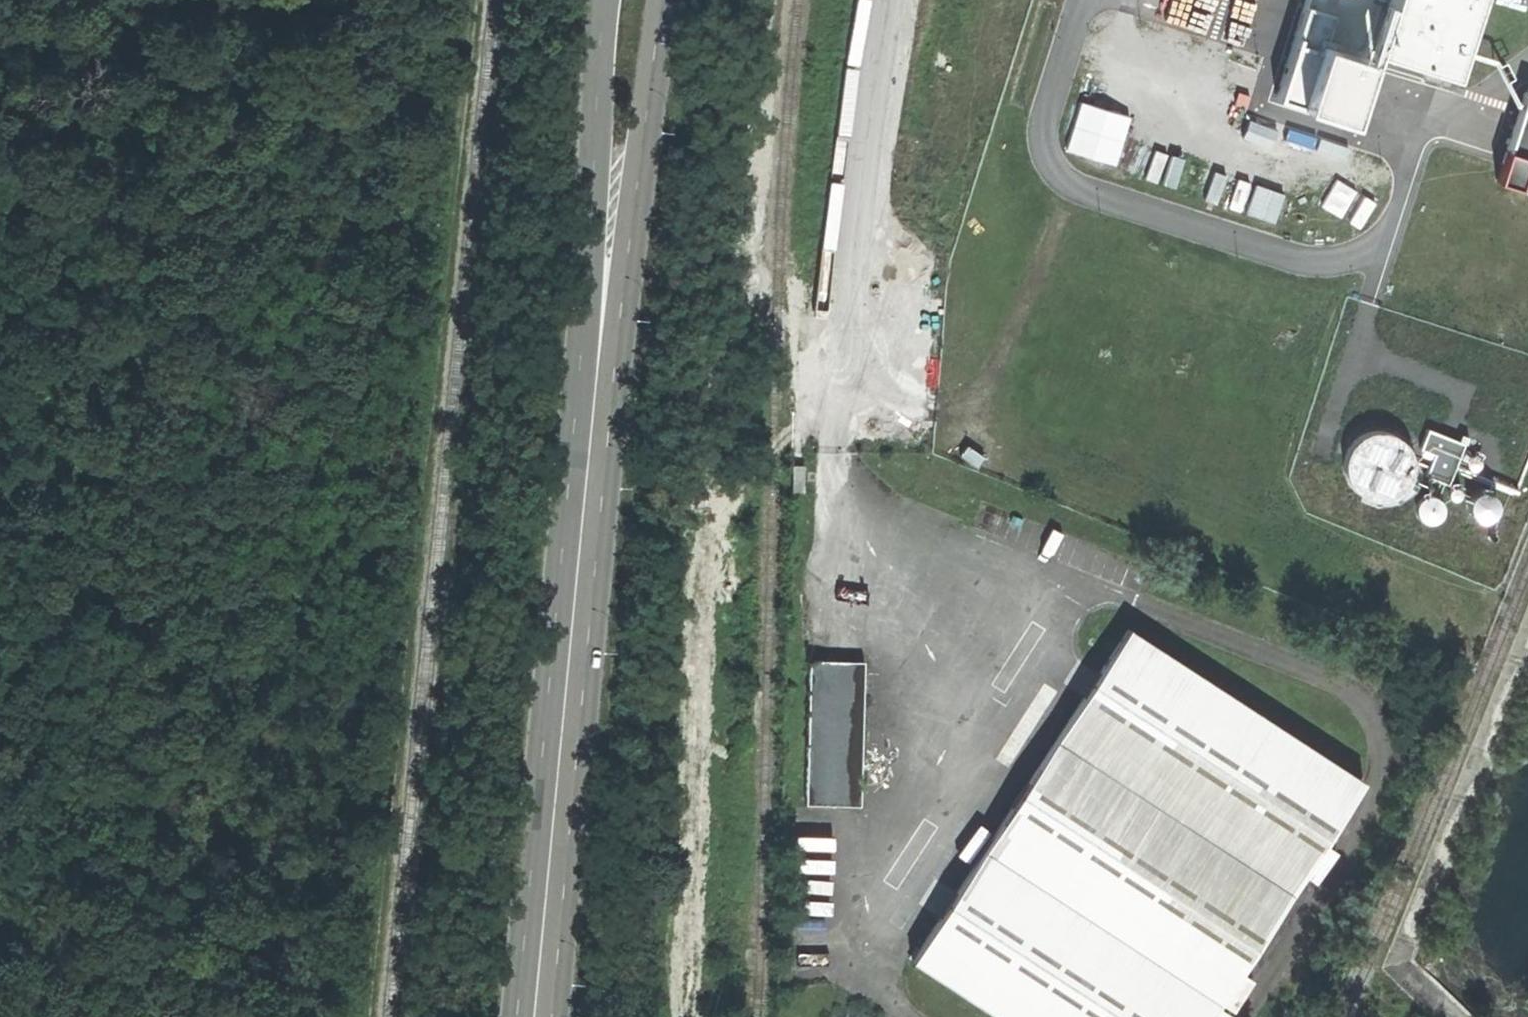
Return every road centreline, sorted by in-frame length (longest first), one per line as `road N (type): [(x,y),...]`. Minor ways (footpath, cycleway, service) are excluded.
road 1 (track): [(0,944),(47,912),(276,825),(313,586),(258,291),(263,25),(252,0)]
road 2 (secondary): [(591,436),(533,1016)]
road 3 (unclassified): [(837,446),(889,0)]
road 4 (secondary): [(591,436),(634,224),(663,0)]
road 5 (secondary): [(604,0),(589,257),(591,436)]

